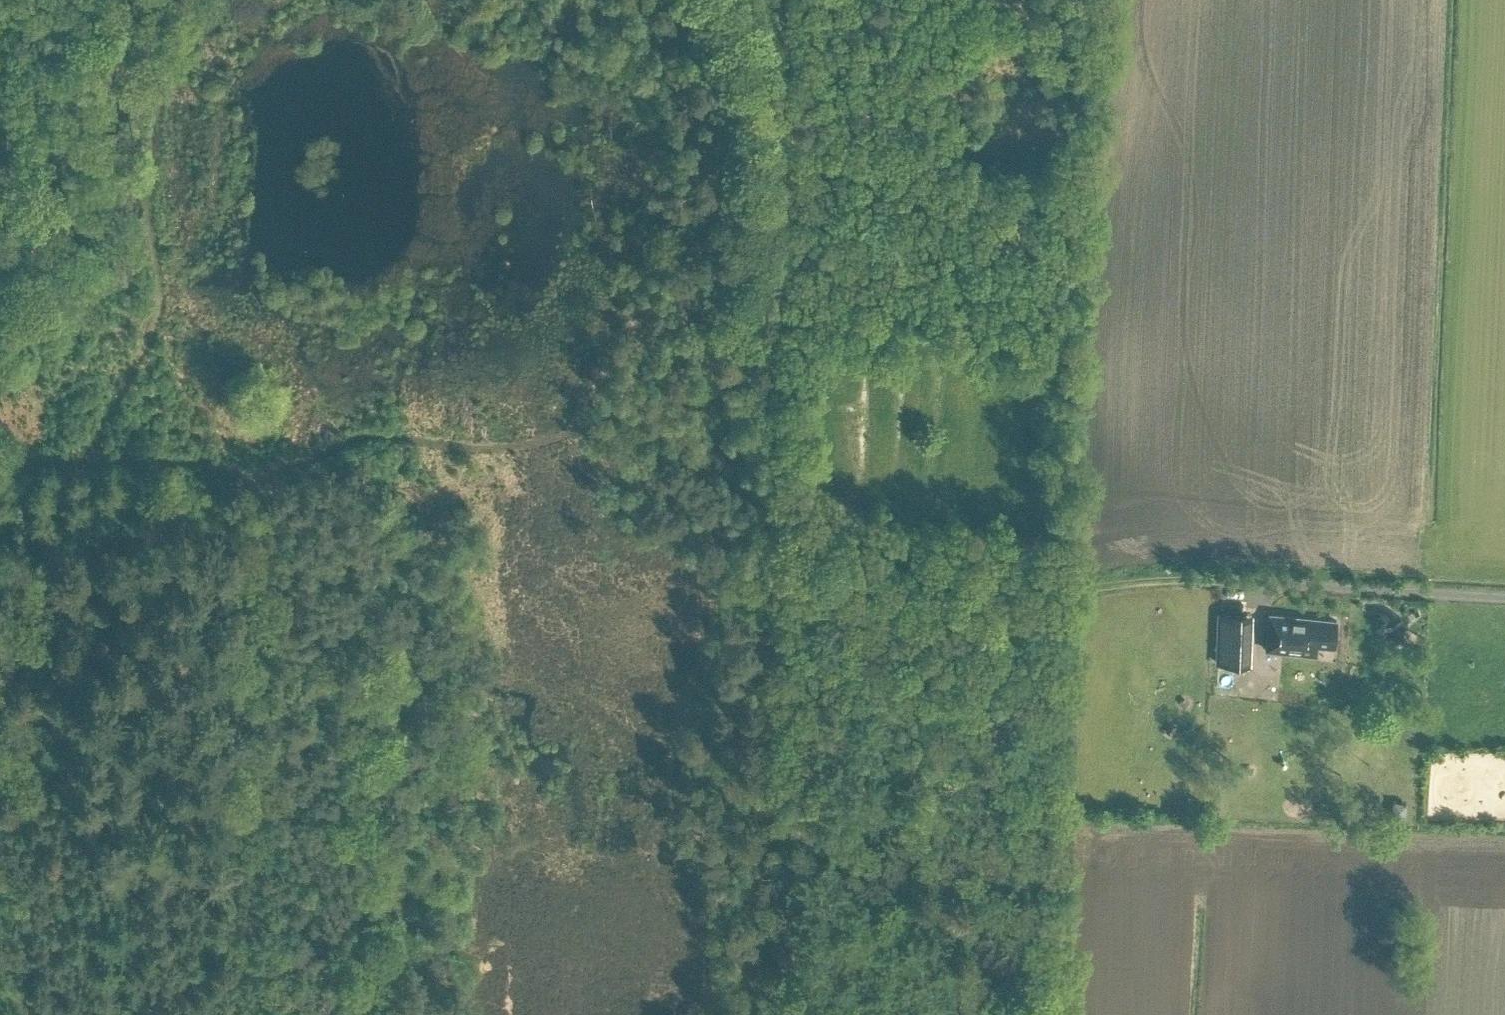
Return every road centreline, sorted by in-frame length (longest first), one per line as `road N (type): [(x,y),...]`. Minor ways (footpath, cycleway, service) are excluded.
road 1 (track): [(1504,589),(1221,573),(1045,587)]
road 2 (track): [(1045,587),(1033,1014)]
road 3 (track): [(1504,758),(1436,758),(1413,745),(1413,633)]

